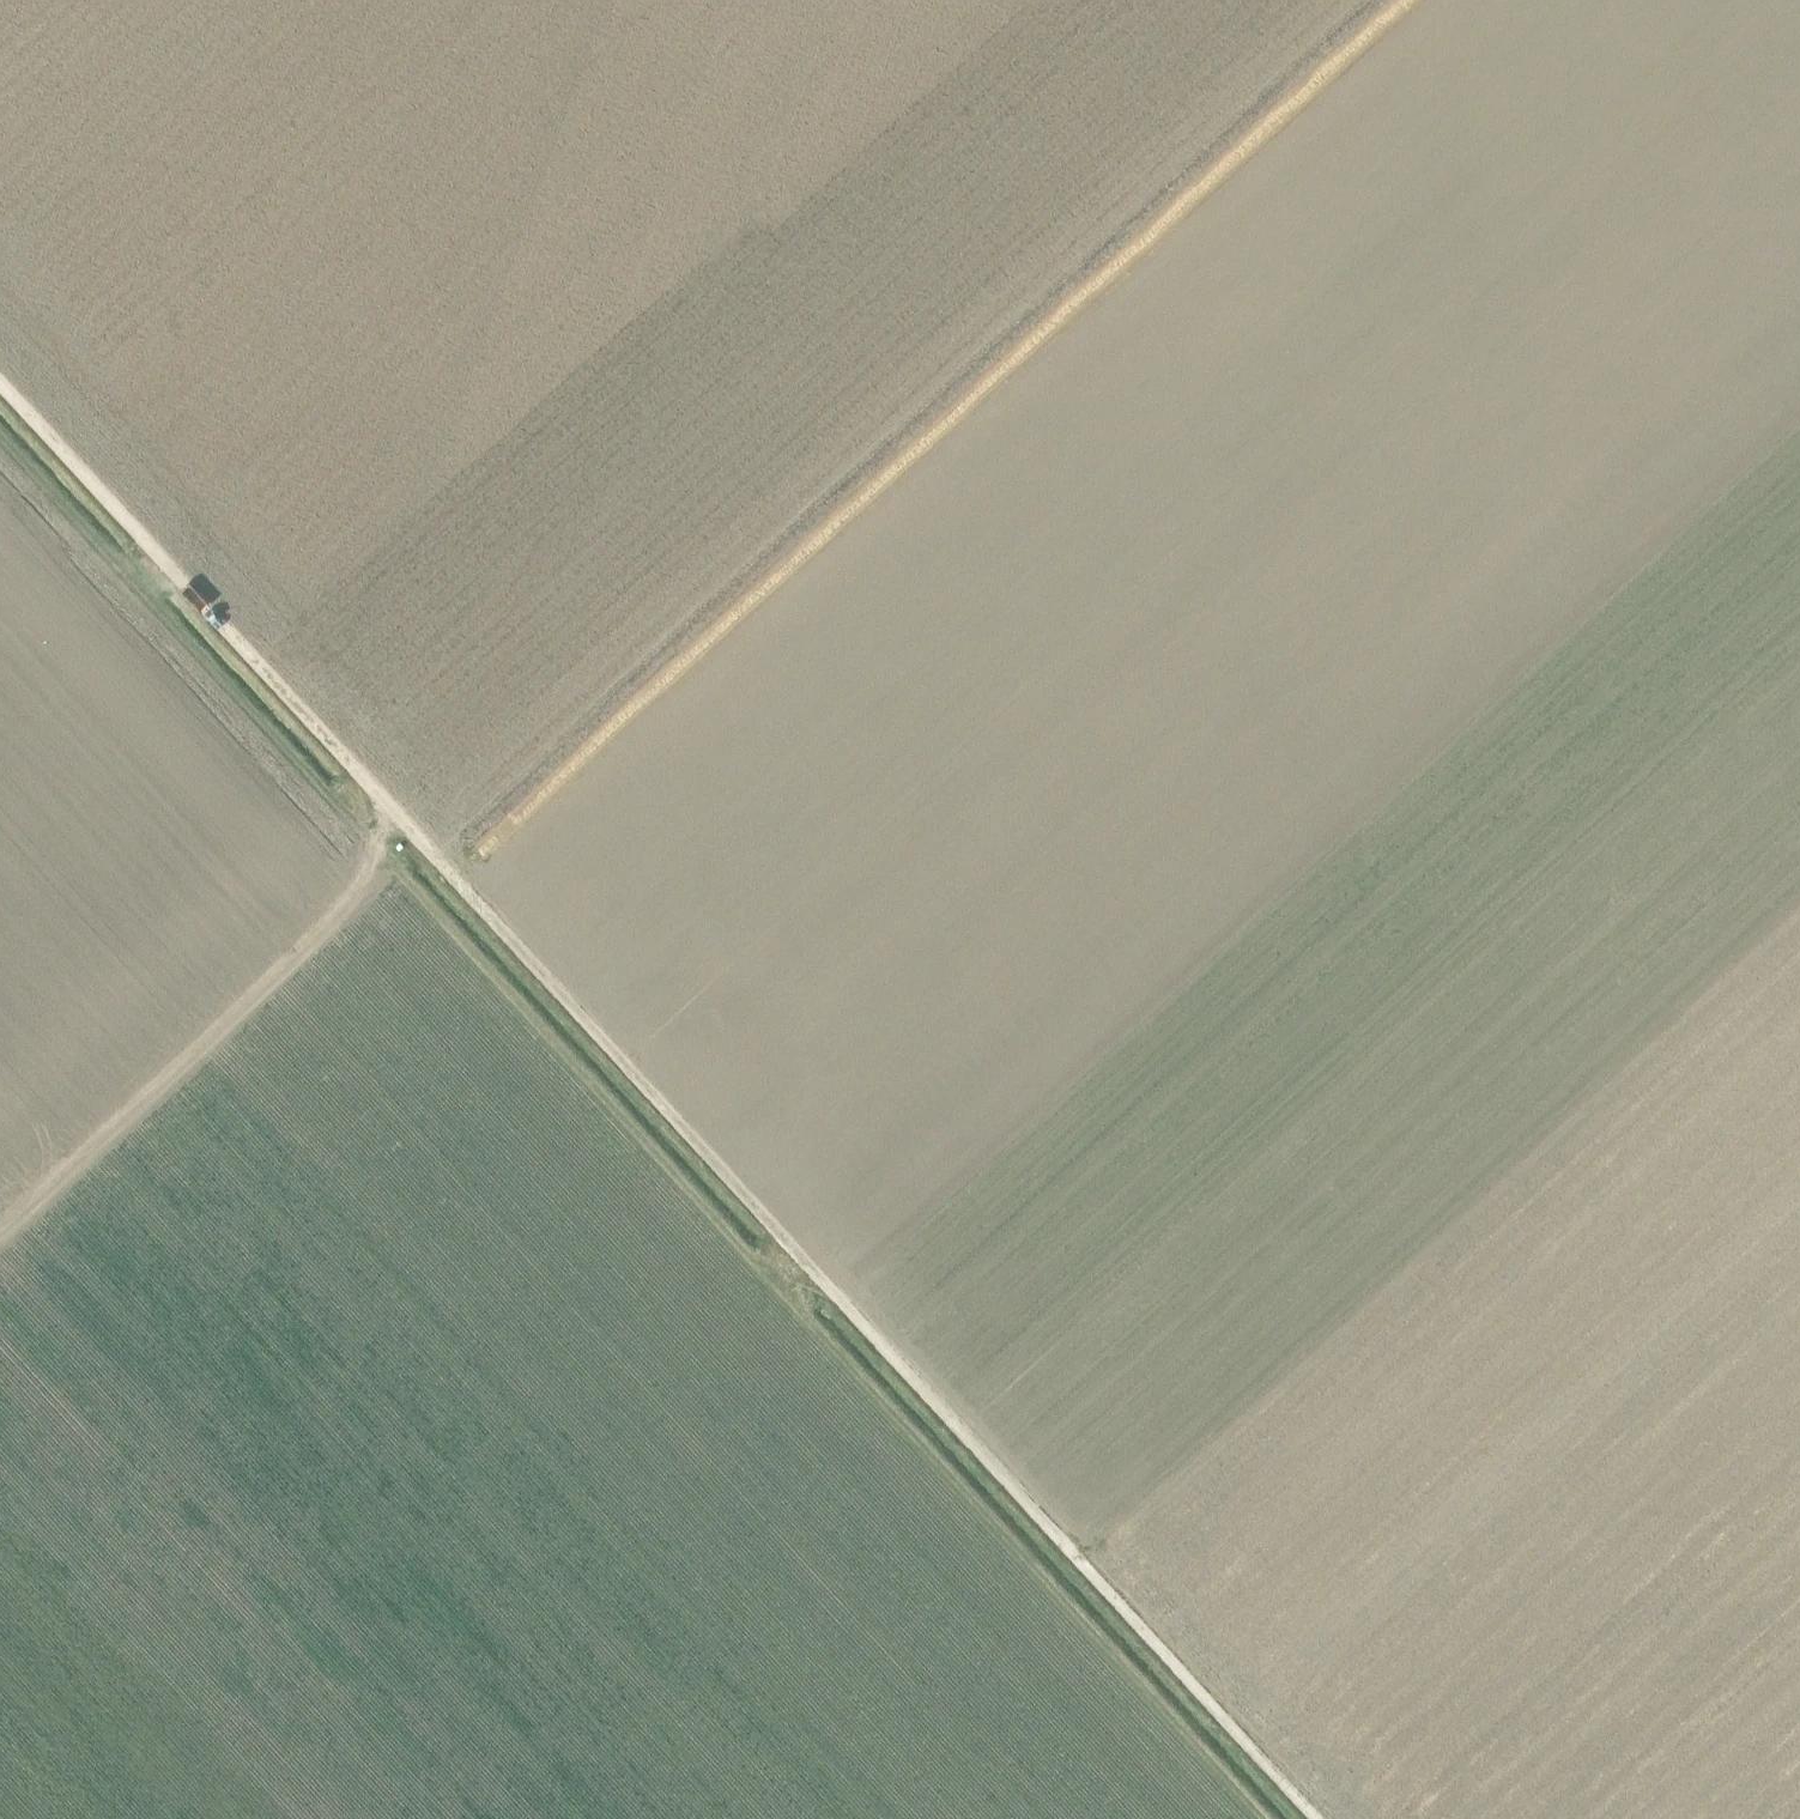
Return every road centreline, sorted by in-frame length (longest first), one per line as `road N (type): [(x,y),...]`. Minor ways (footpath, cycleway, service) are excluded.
road 1 (track): [(0,385),(1313,1818)]

